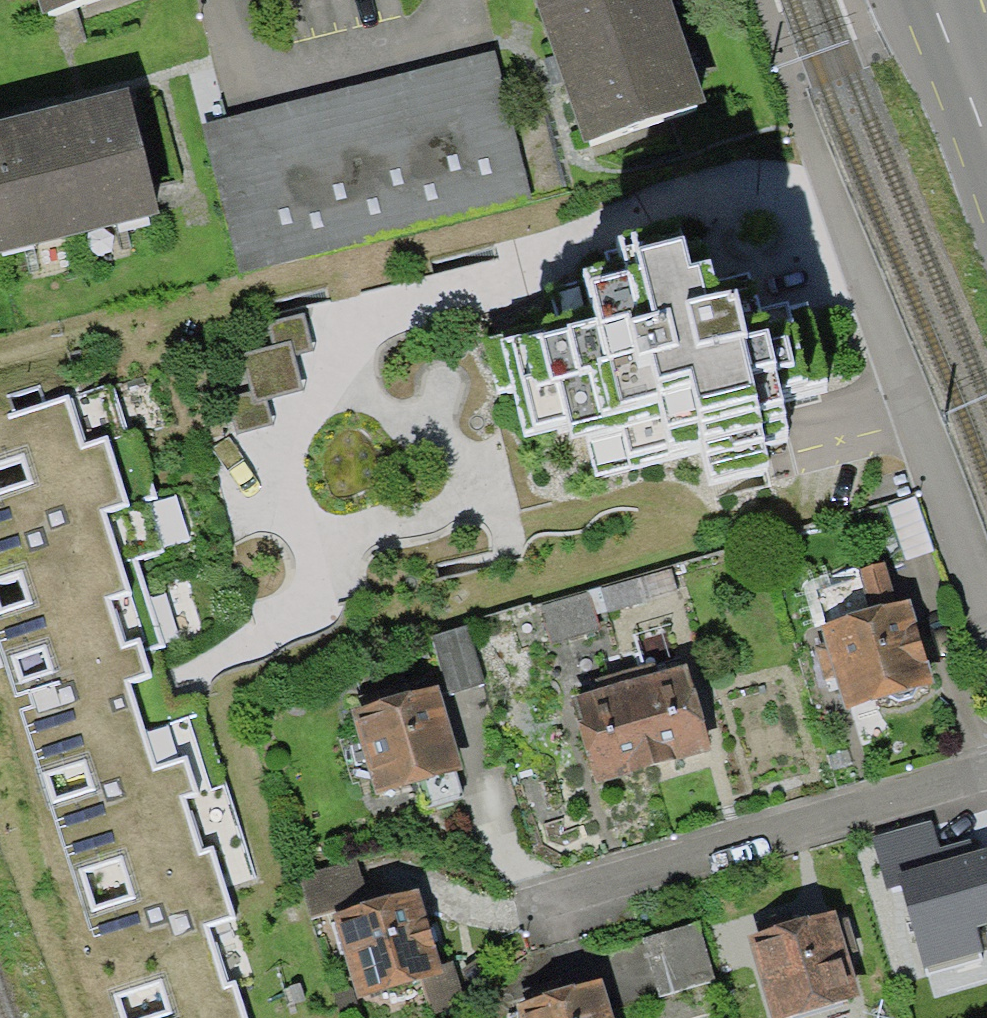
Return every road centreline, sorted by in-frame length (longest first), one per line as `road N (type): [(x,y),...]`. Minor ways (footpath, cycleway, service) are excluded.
road 1 (residential): [(986,769),(520,916),(445,889),(367,880),(266,889)]
road 2 (residential): [(844,231),(986,629)]
road 3 (residential): [(237,0),(262,92),(467,33),(457,0)]
road 4 (secondary): [(938,0),(986,143)]

